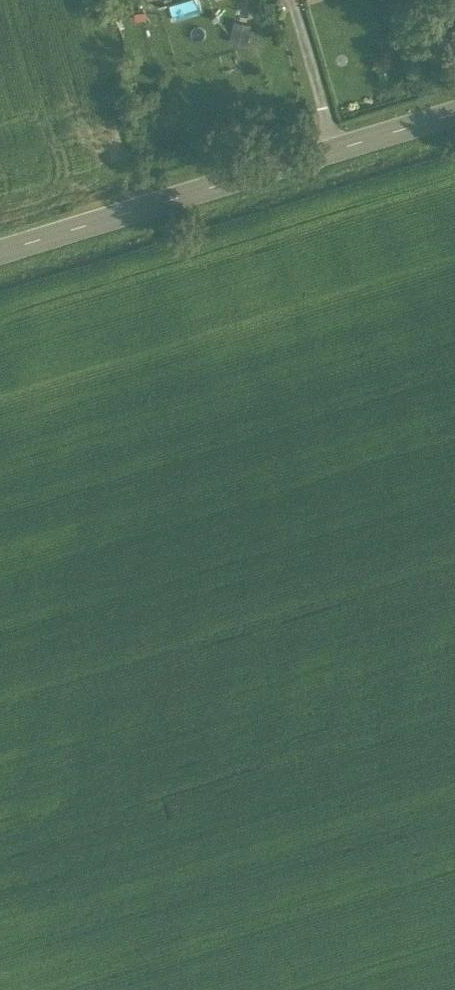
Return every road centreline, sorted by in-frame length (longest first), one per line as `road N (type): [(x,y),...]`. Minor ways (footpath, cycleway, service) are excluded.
road 1 (tertiary): [(0,250),(454,113)]

